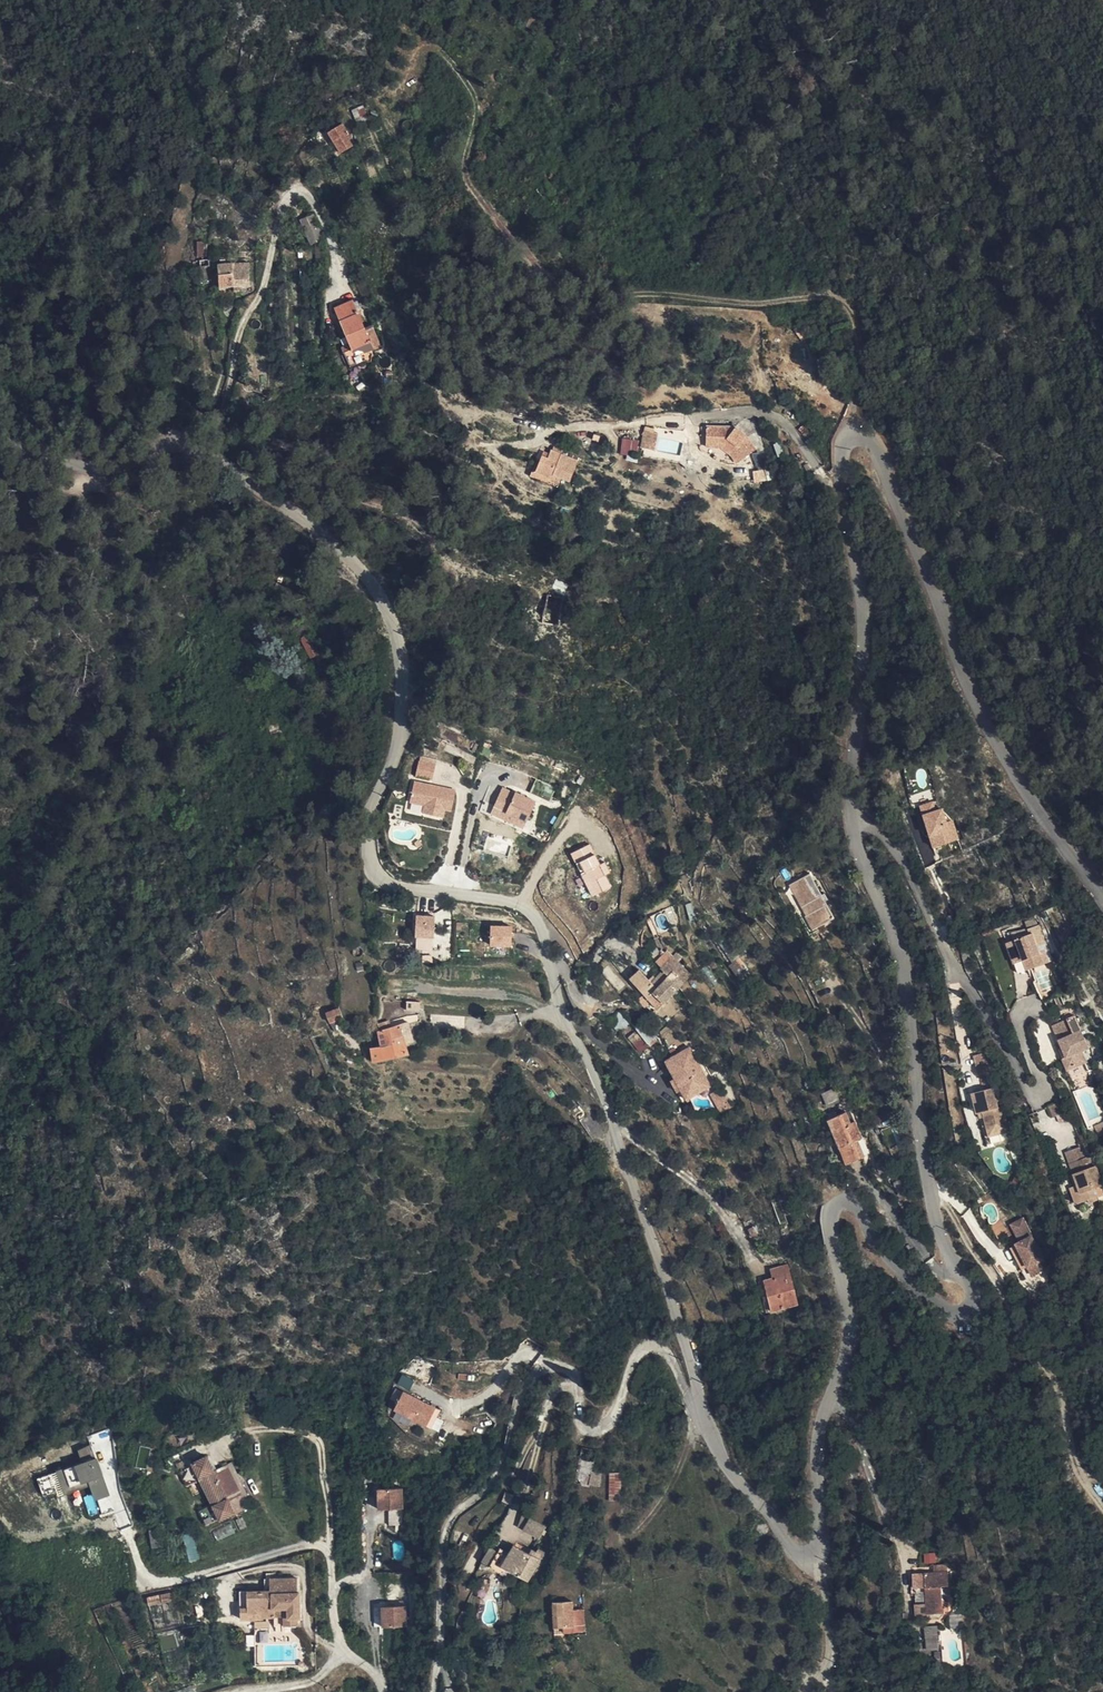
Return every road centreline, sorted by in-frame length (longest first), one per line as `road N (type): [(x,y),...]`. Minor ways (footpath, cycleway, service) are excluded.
road 1 (unclassified): [(0,437),(71,463),(180,445),(208,455),(347,553),(377,587),(396,627),(403,673),(399,742),(367,830),(373,875),(389,886),(513,903),(536,918),(561,1011),(619,1138),(703,1405)]
road 2 (unclassified): [(703,1405),(730,1472),(792,1550),(818,1554),(817,1483),(849,1302),(829,1226),(833,1208),(859,1202),(908,1280),(942,1307),(959,1312),(969,1304),(970,1287),(934,1212),(893,941),(855,854),(851,820)]
road 3 (track): [(208,455),(293,192),(316,208),(336,258),(340,288),(329,301),(327,343),(341,373),(385,401),(552,432),(773,414),(788,422),(817,471),(839,484)]
road 4 (unclassified): [(851,820),(862,697),(855,556),(839,484),(842,444),(857,435),(871,441),(973,700),(1012,775),(1102,899)]
road 5 (track): [(857,435),(856,317),(843,299),(829,293),(751,304),(641,296),(576,304),(551,287),(466,180),(477,95),(440,47),(422,50),(397,94)]
road 6 (residential): [(435,1691),(445,1537),(497,1477),(528,1378),(547,1366),(576,1378),(581,1425),(606,1432),(629,1373),(652,1346),(675,1359),(691,1398),(703,1405)]
road 7 (residential): [(1027,1009),(1022,1022),(1043,1092),(1031,1100),(892,848),(851,820)]
road 8 (track): [(220,1459),(223,1443),(243,1431),(309,1432),(322,1443),(330,1549)]
road 9 (track): [(707,1418),(652,1518),(624,1544)]
road 10 (track): [(217,308),(226,329),(222,383),(189,449)]
road 11 (track): [(806,1691),(830,1656),(818,1554)]

